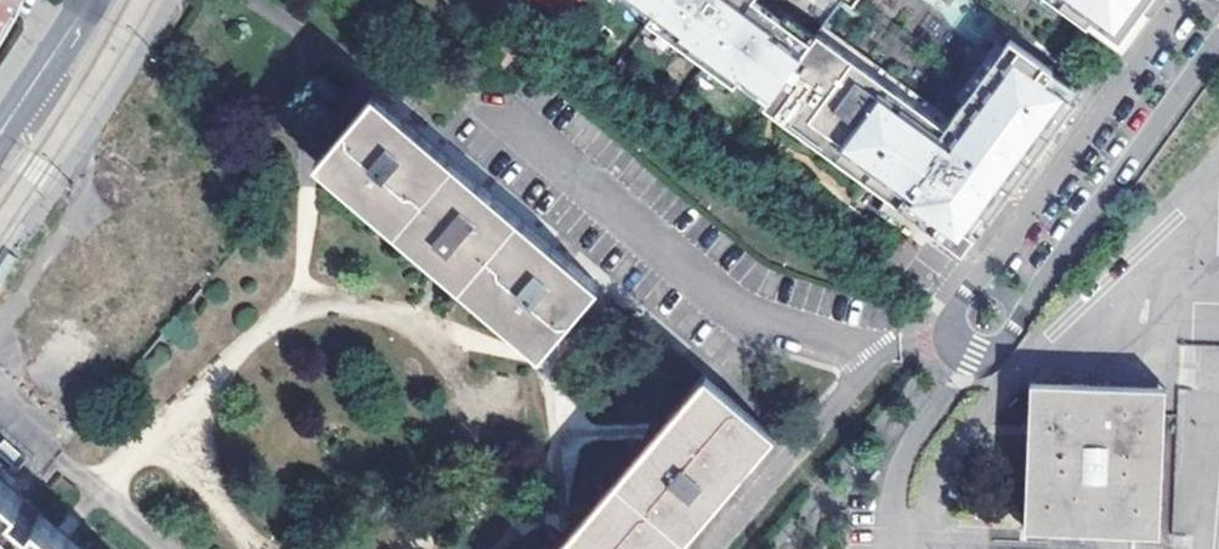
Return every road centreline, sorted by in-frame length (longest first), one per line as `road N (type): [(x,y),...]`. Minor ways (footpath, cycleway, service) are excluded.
road 1 (residential): [(1181,0),(951,314),(951,337),(963,351),(986,354),(1019,322),(1218,39)]
road 2 (tertiary): [(81,0),(0,117)]

